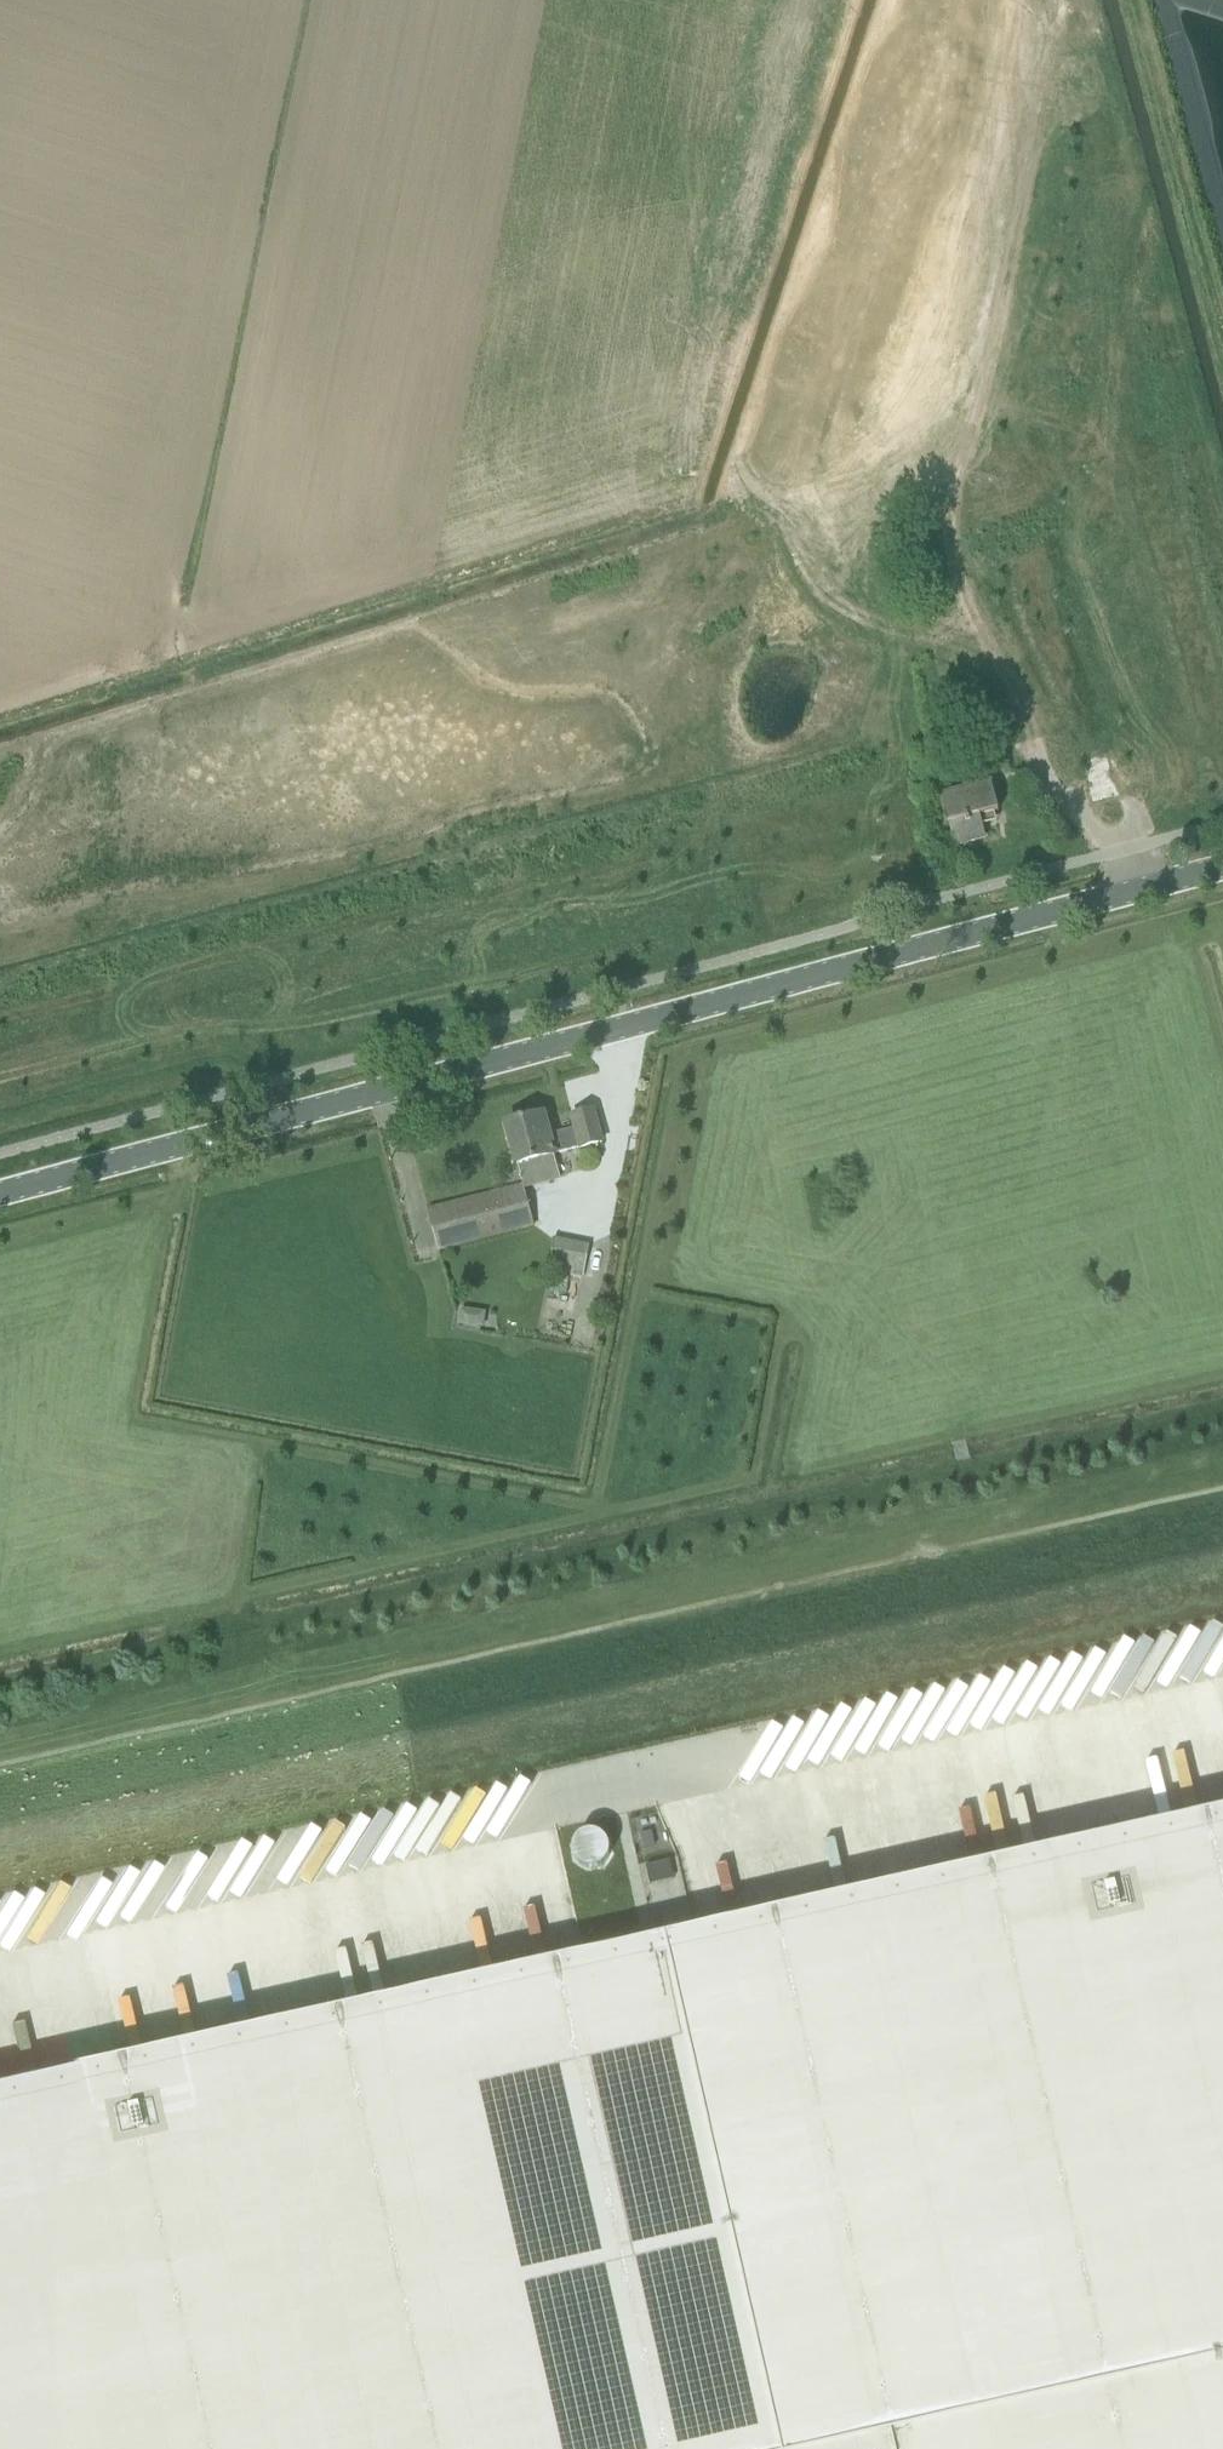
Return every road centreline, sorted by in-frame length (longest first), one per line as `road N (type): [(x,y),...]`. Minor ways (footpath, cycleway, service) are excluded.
road 1 (tertiary): [(0,1195),(1222,870)]

